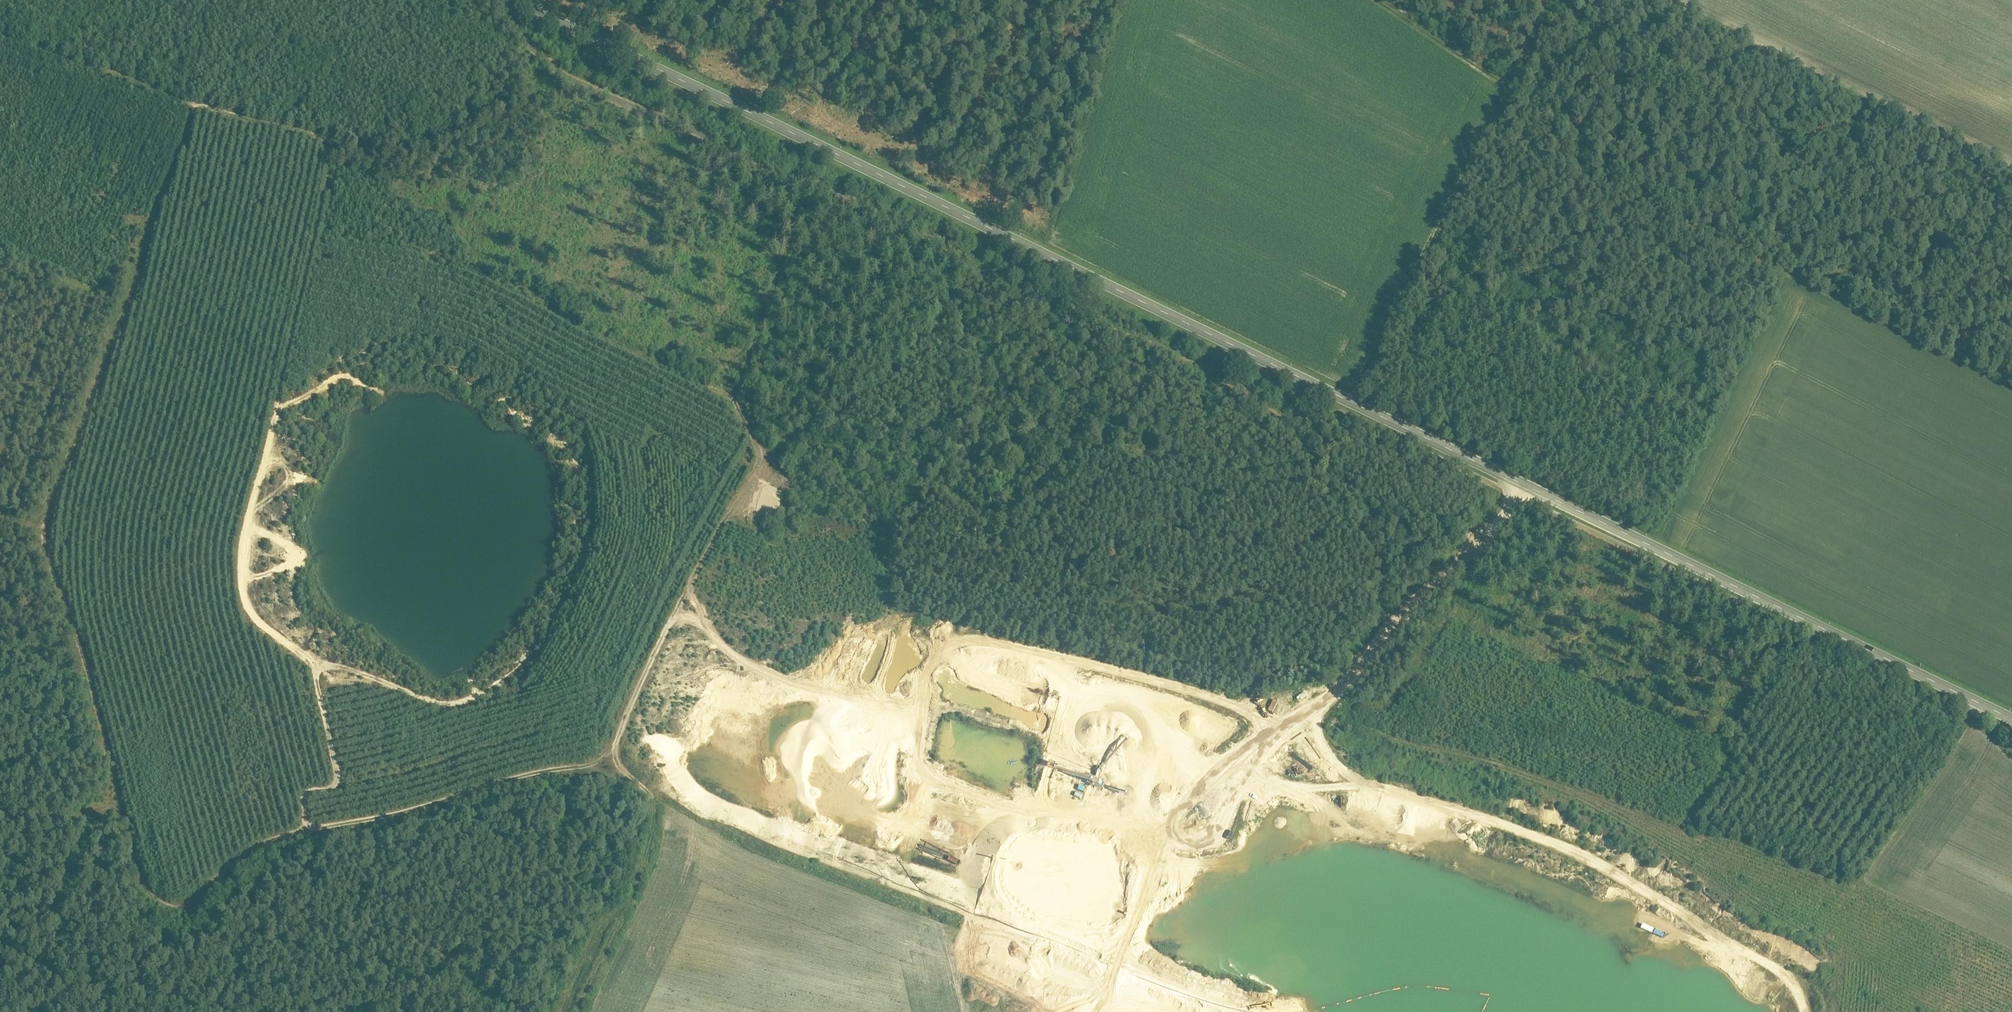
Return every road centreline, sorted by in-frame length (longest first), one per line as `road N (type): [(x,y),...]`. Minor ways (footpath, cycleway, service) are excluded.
road 1 (secondary): [(2011,722),(518,0)]
road 2 (track): [(1549,0),(1349,403)]
road 3 (track): [(1486,121),(1789,284)]
road 4 (track): [(1520,485),(1439,629)]
road 5 (track): [(1379,0),(1504,84)]

